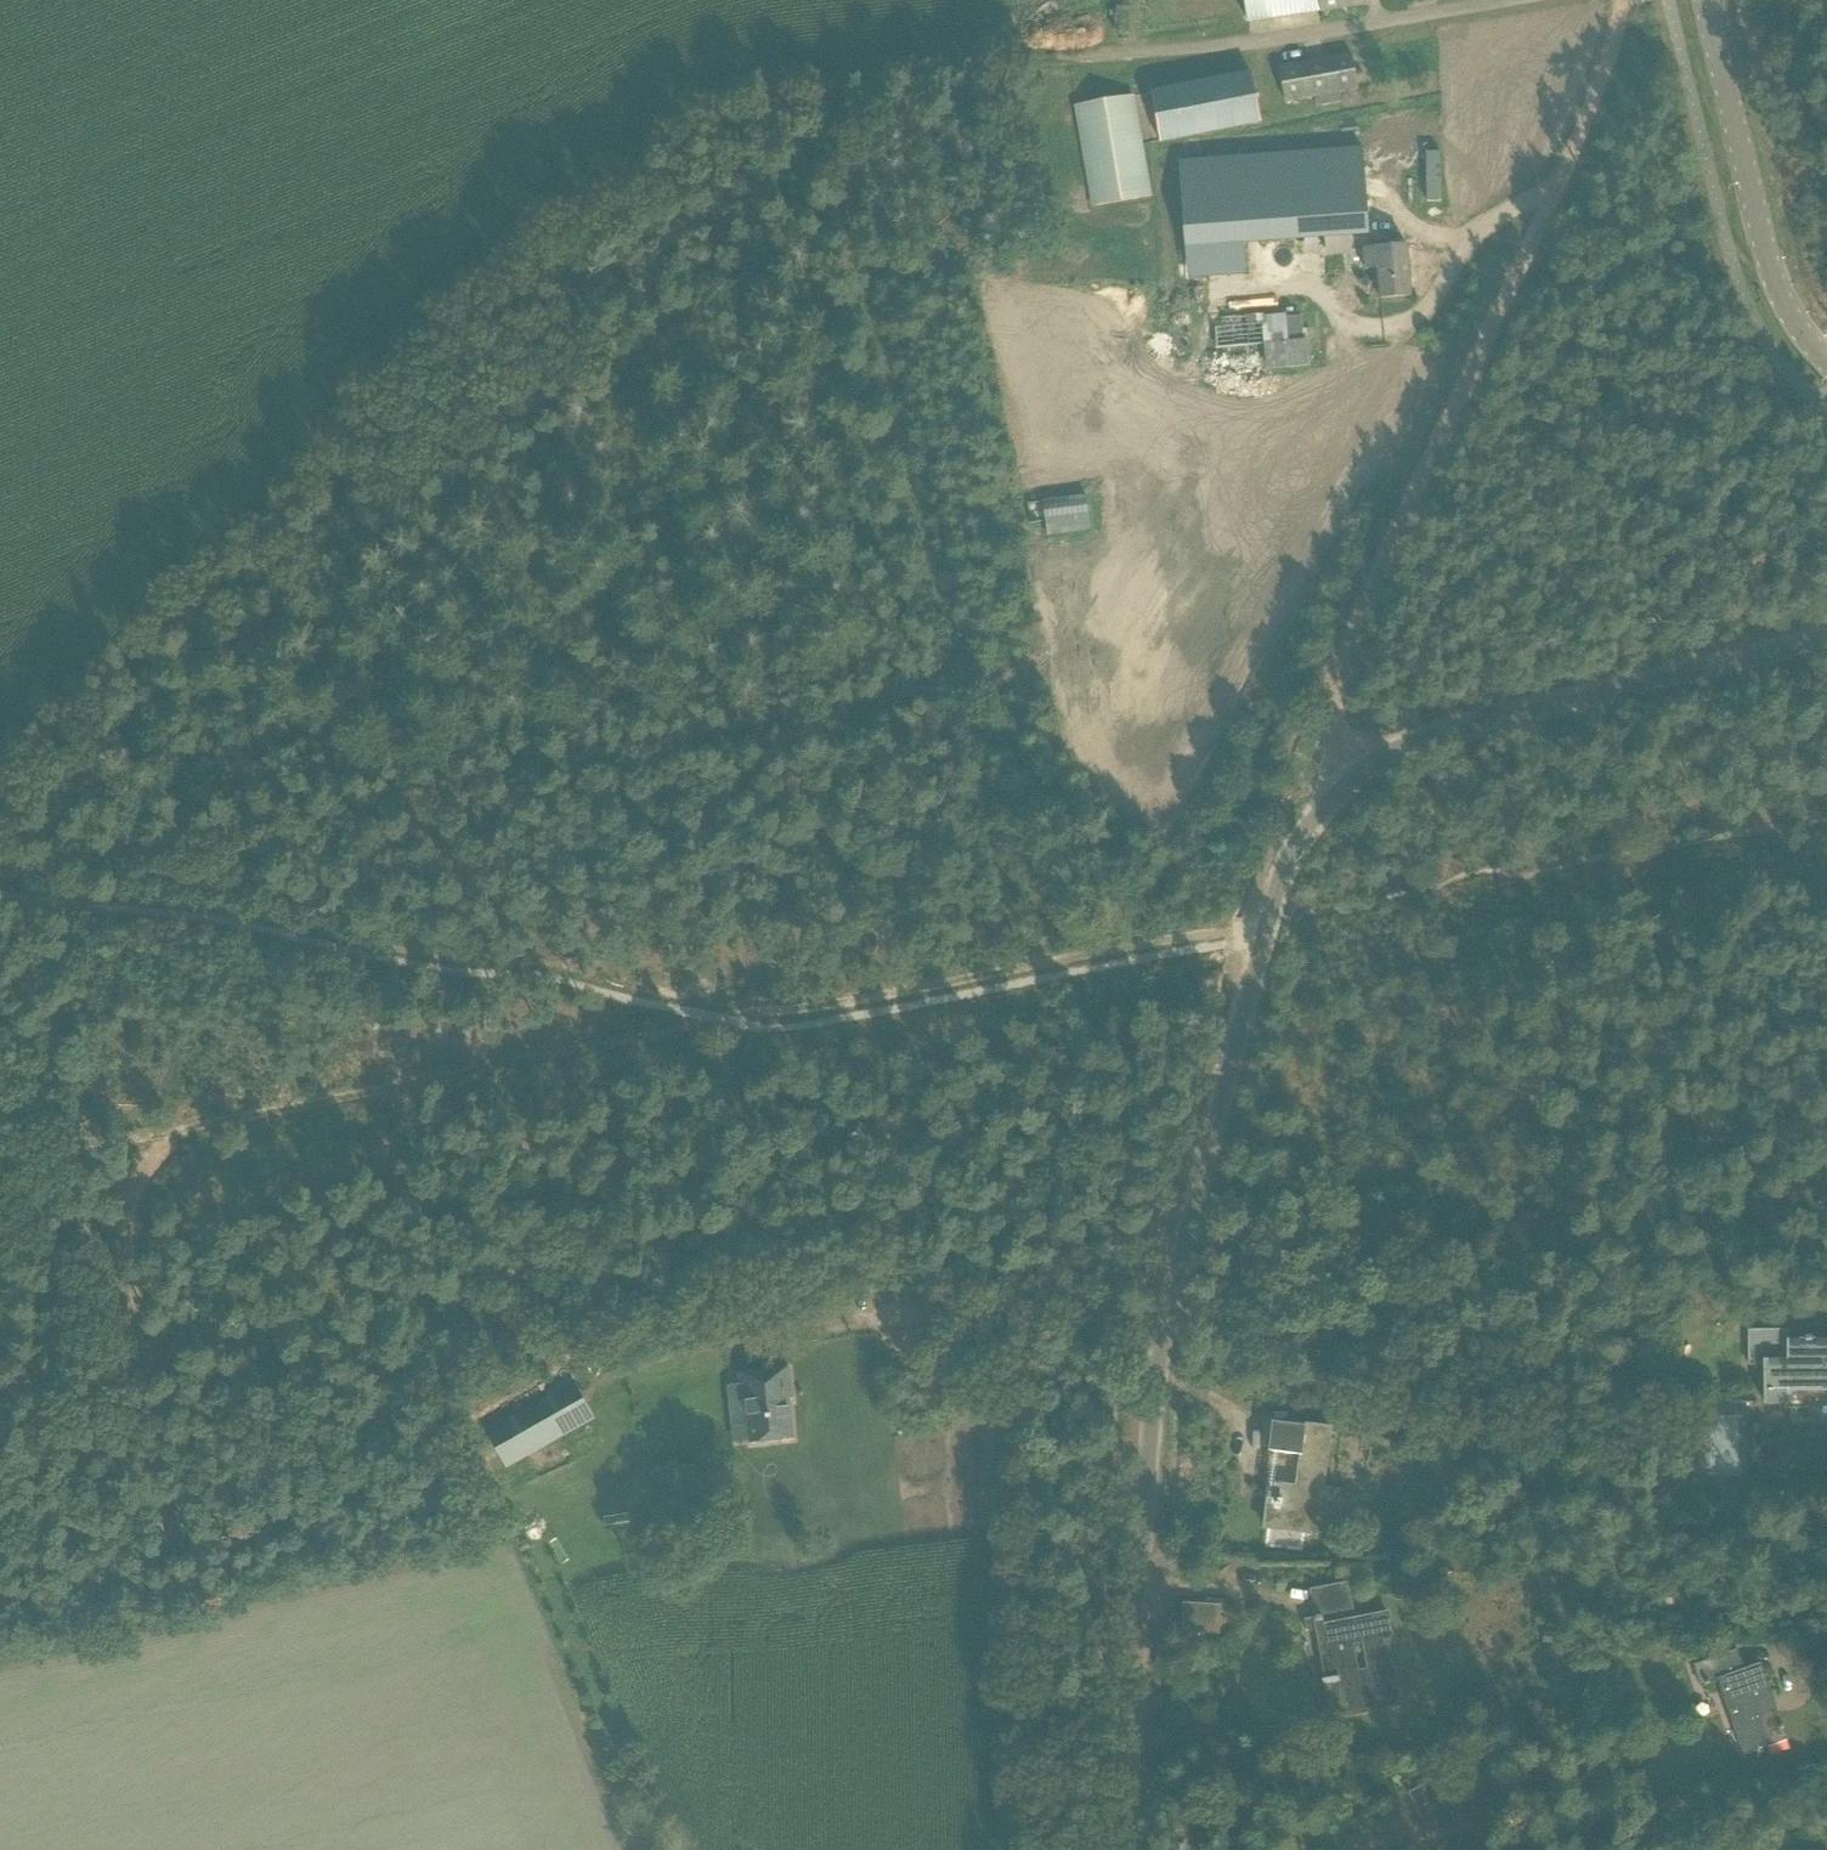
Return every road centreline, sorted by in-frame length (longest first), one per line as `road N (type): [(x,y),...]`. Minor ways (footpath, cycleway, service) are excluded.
road 1 (tertiary): [(1132,1849),(1165,1271),(1283,825),(1312,767),(1826,643)]
road 2 (track): [(1038,64),(855,82),(763,105),(598,168),(465,291),(311,456),(308,556),(166,687),(0,814)]
road 3 (track): [(0,877),(922,697),(1008,958)]
road 4 (track): [(1618,0),(1500,306),(1353,620),(1312,767)]
road 5 (track): [(592,1049),(251,1110),(48,1165)]
road 6 (unclassified): [(1038,64),(1281,43),(1527,0)]
road 7 (tertiary): [(1826,357),(1764,266),(1702,0)]
road 8 (track): [(48,1165),(130,1393),(0,1441)]
road 9 (track): [(1008,958),(705,1024)]
road 10 (track): [(1258,913),(1008,958)]

